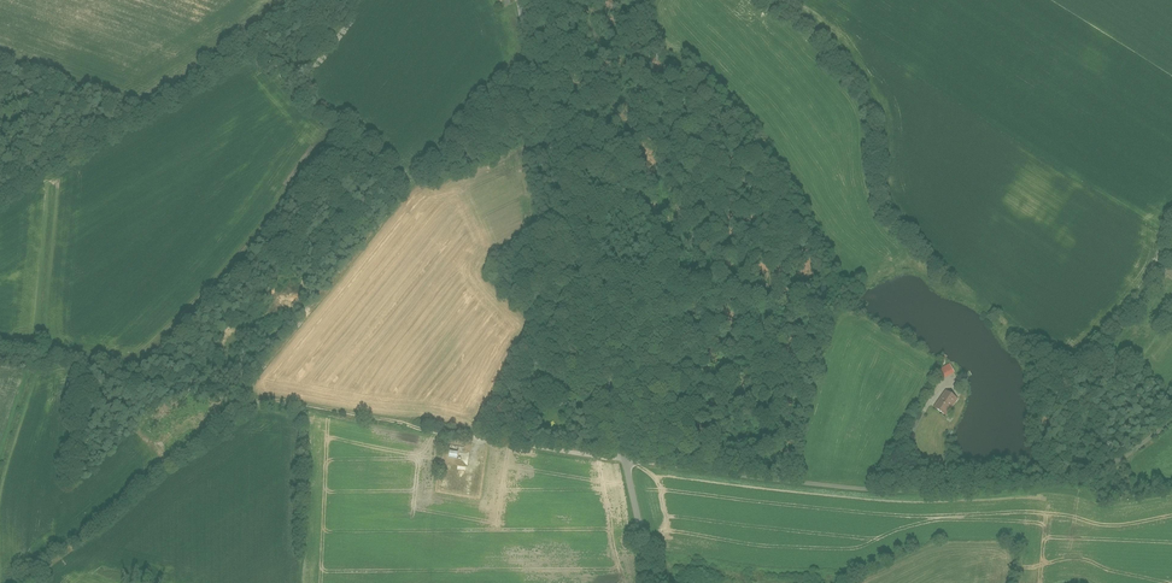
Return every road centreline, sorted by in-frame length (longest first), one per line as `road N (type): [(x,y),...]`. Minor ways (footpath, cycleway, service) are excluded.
road 1 (residential): [(1171,421),(1107,464),(936,489),(762,480),(624,459)]
road 2 (residential): [(624,459),(522,0)]
road 3 (track): [(0,193),(266,40),(321,0)]
road 4 (track): [(624,459),(477,439),(472,459),(462,458)]
road 5 (residential): [(654,582),(624,459)]

